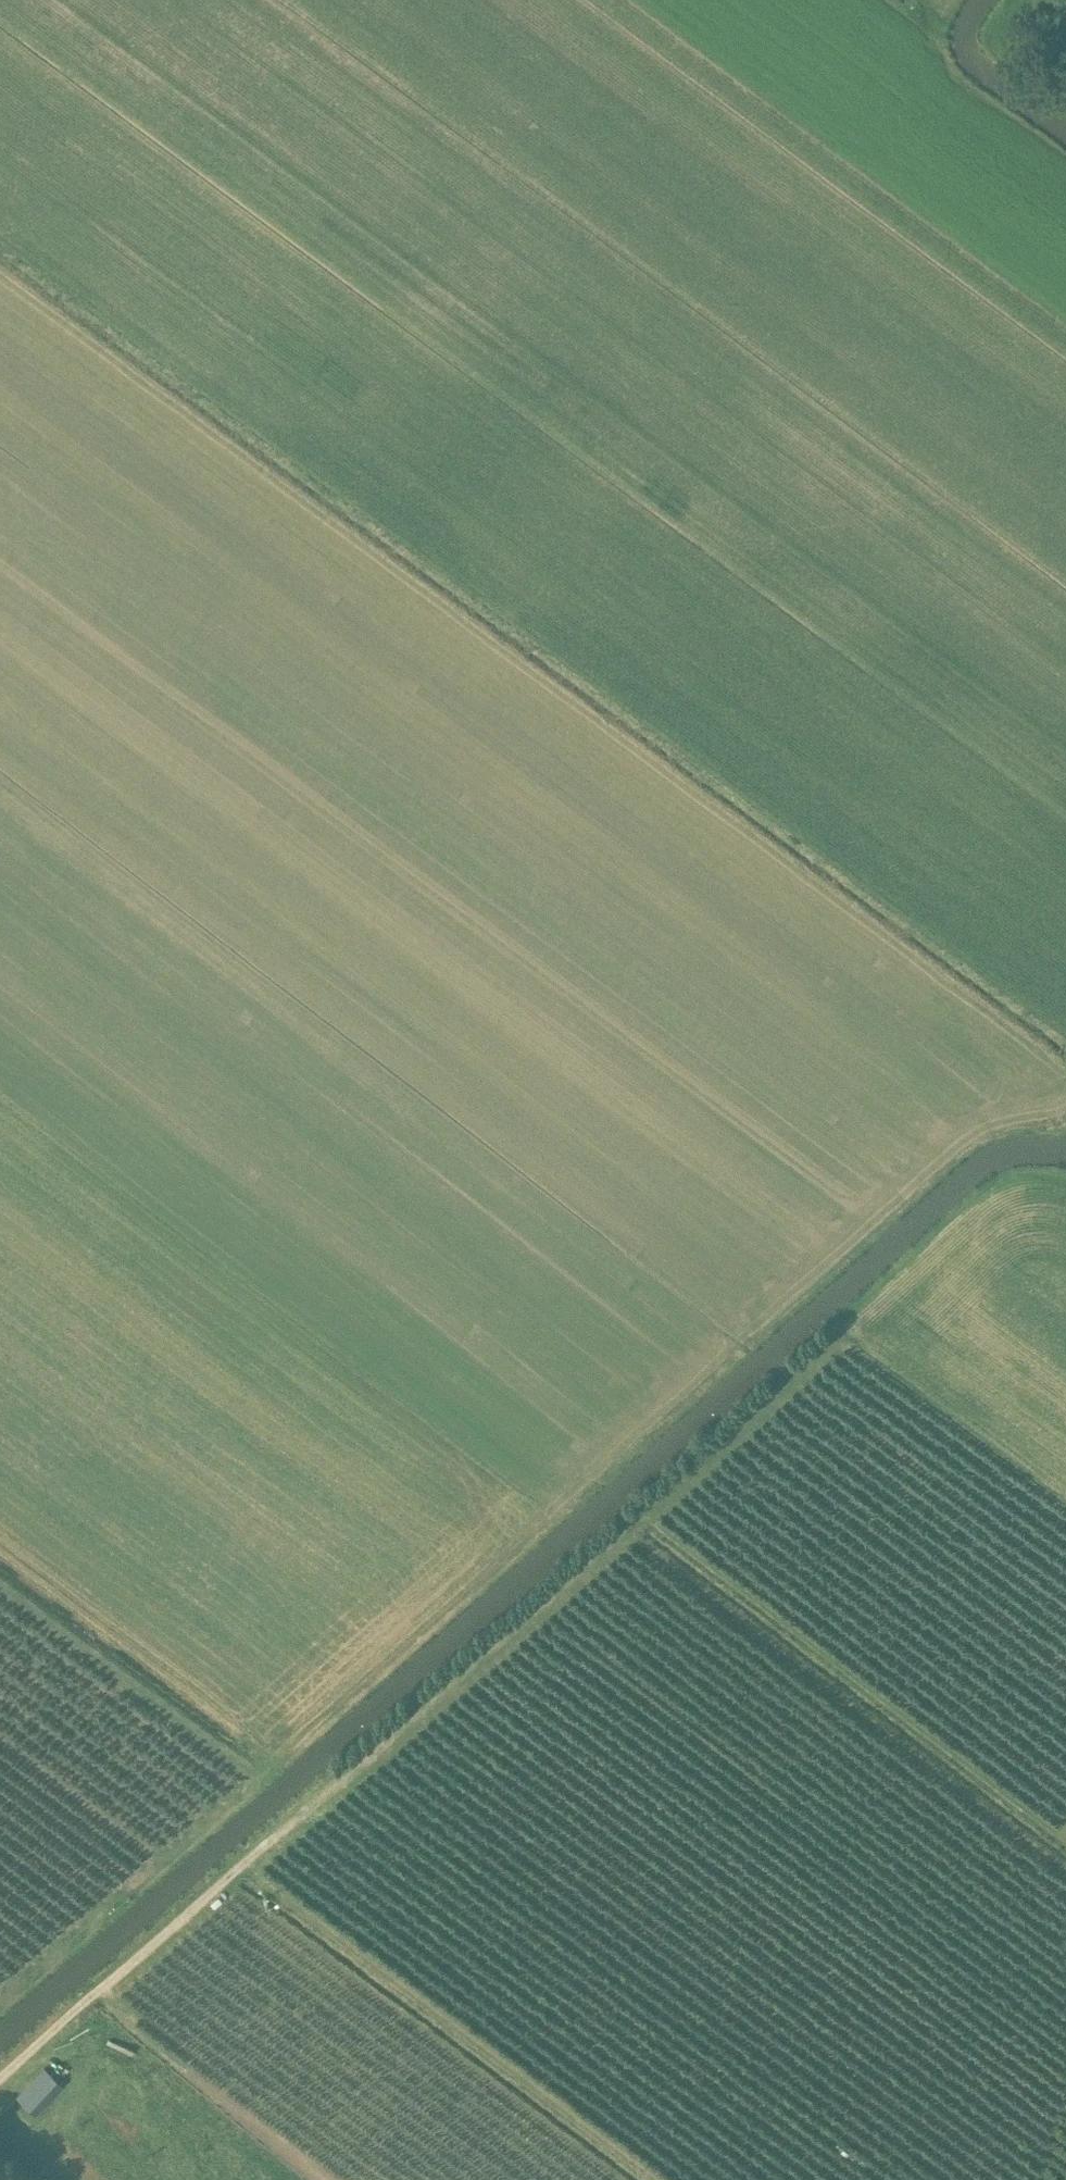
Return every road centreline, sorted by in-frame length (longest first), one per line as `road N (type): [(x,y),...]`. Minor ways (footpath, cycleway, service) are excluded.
road 1 (track): [(0,2078),(685,1482),(819,1351)]

